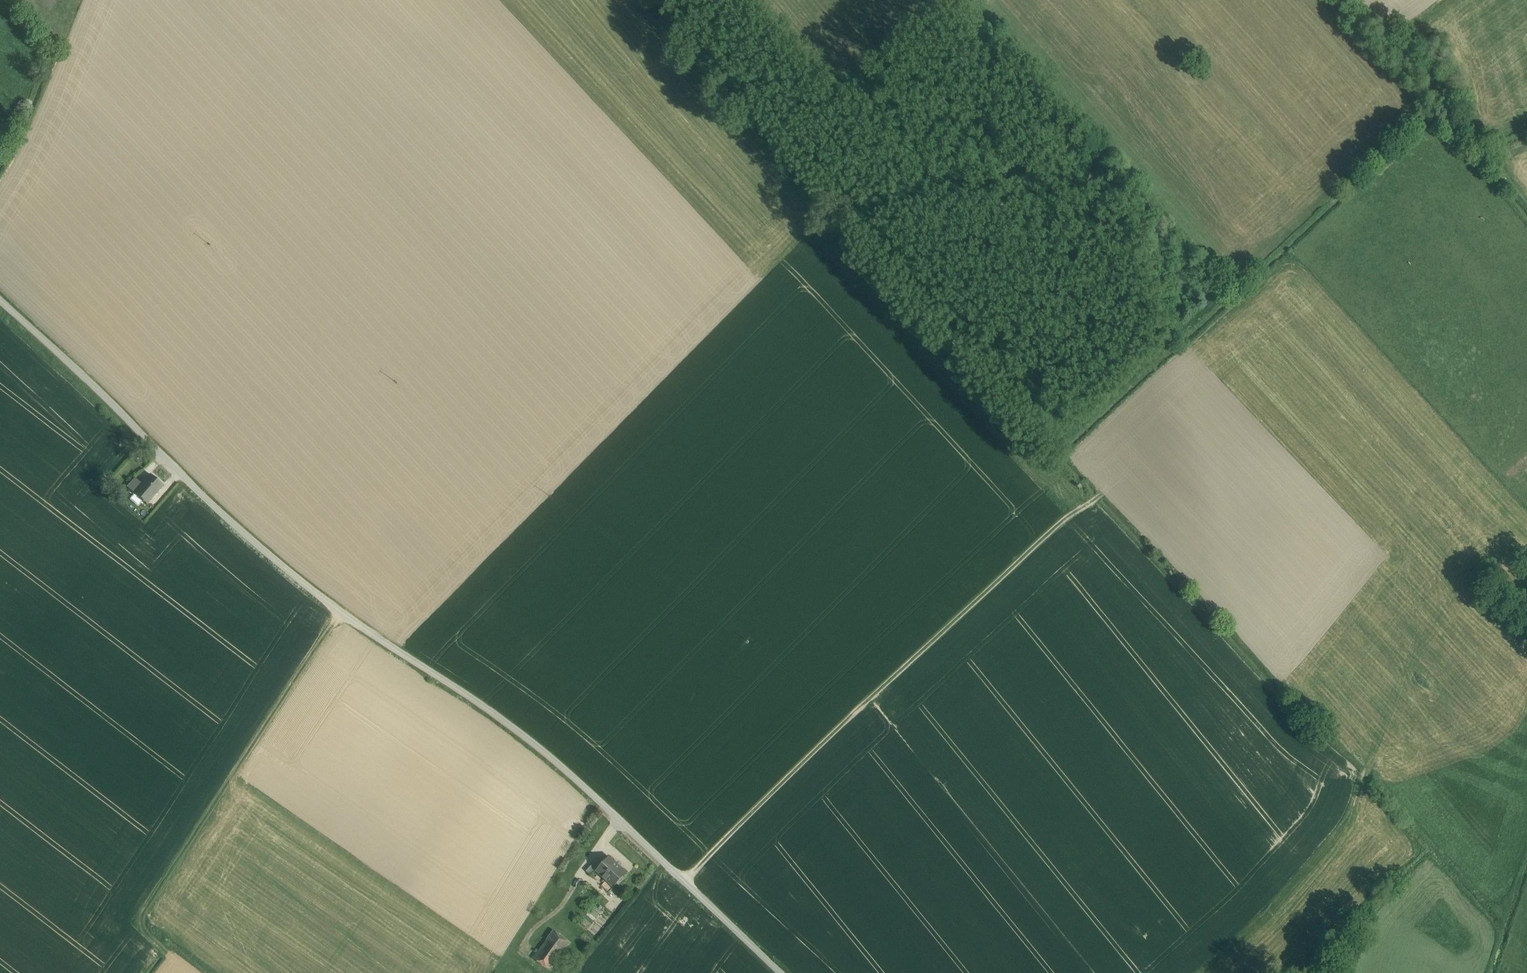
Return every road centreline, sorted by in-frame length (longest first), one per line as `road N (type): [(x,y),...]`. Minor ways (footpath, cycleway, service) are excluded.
road 1 (unclassified): [(785,972),(542,749),(254,542),(0,300)]
road 2 (track): [(686,880),(1061,520),(1111,490)]

